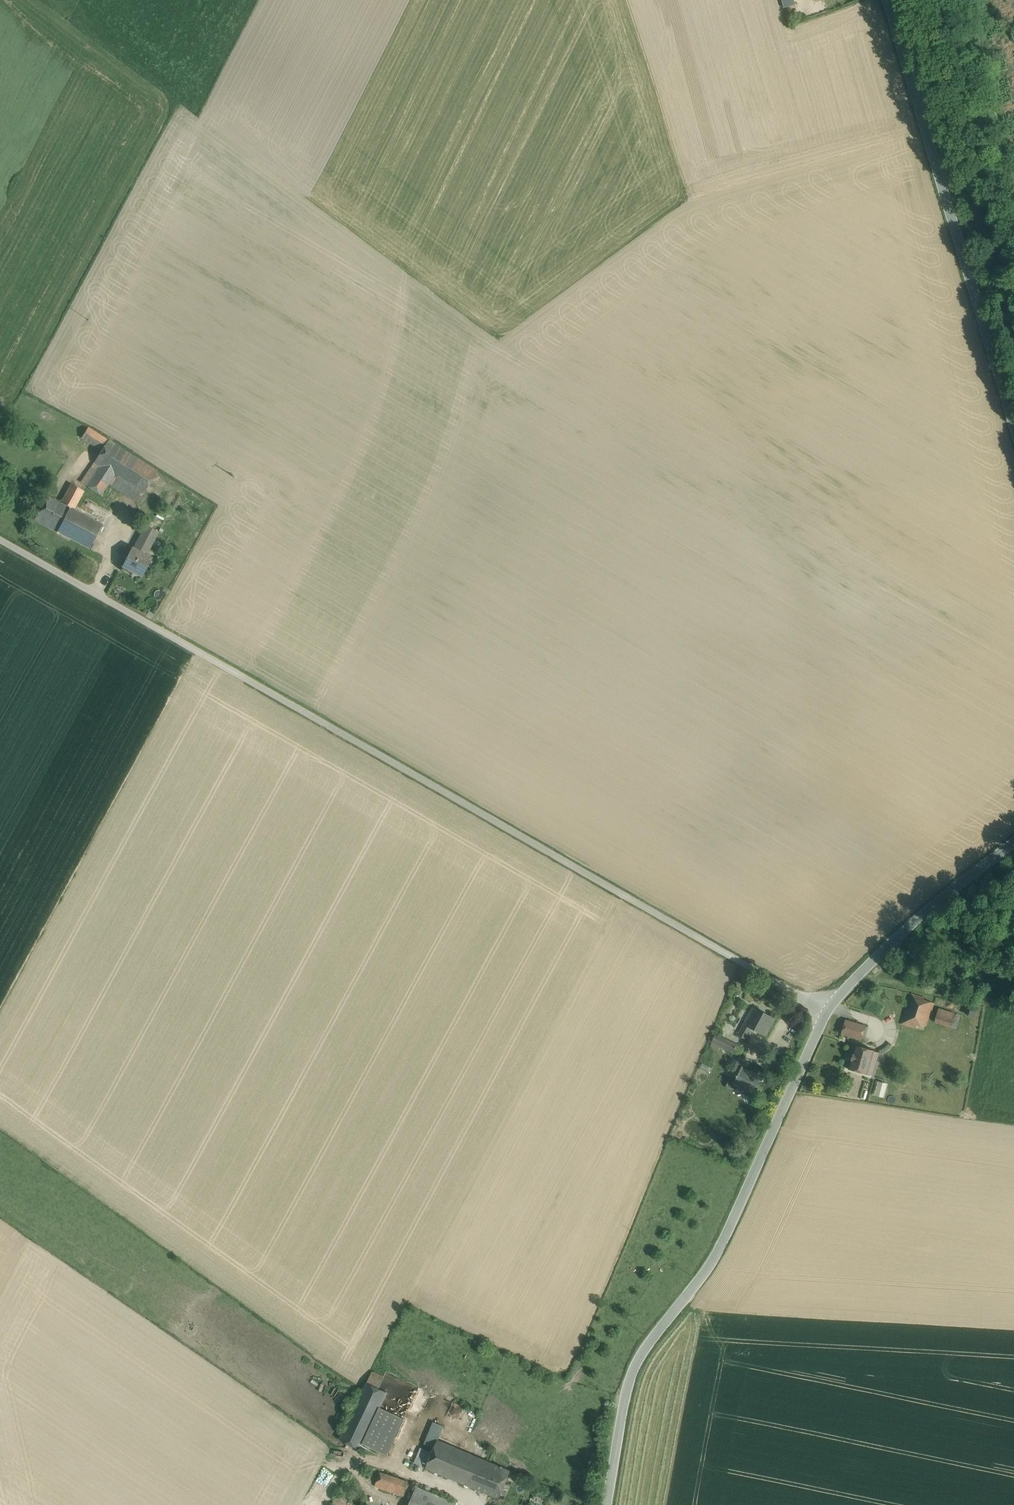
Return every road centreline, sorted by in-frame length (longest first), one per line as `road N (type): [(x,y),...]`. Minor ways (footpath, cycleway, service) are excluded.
road 1 (unclassified): [(826,1007),(0,537)]
road 2 (tertiary): [(607,1504),(641,1353),(716,1257),(826,1007)]
road 3 (tertiary): [(1013,423),(887,0)]
road 4 (tertiary): [(826,1007),(899,935),(1013,845)]

